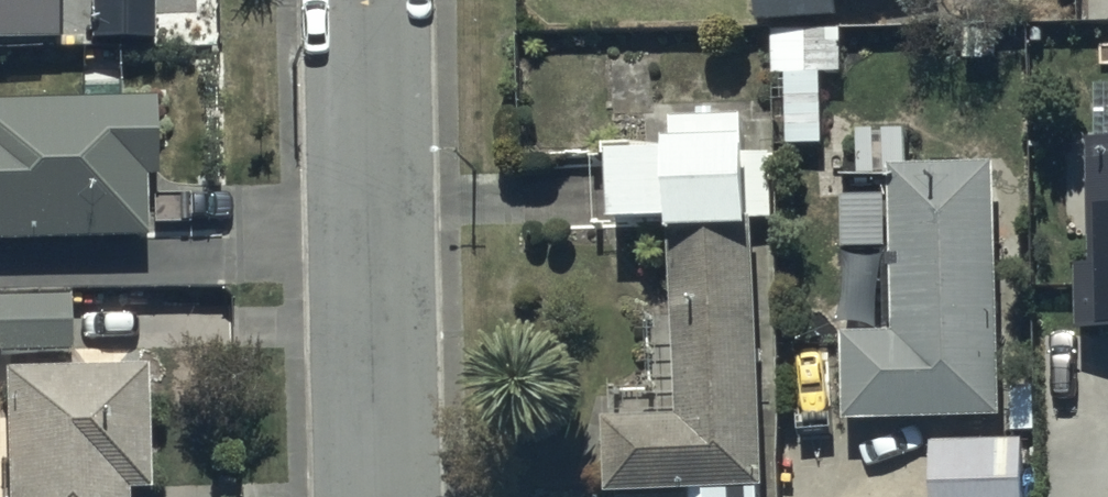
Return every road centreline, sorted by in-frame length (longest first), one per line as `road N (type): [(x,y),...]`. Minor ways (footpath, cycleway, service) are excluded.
road 1 (residential): [(382,496),(371,0)]

